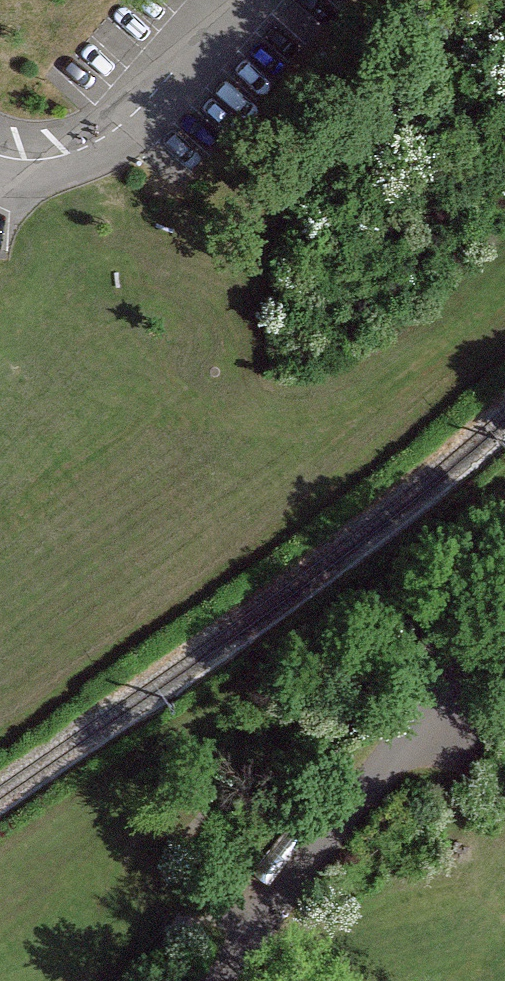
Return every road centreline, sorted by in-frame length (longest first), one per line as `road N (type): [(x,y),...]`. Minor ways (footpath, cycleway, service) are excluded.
road 1 (motorway): [(504,166),(0,814)]
road 2 (motorway): [(0,970),(504,333)]

